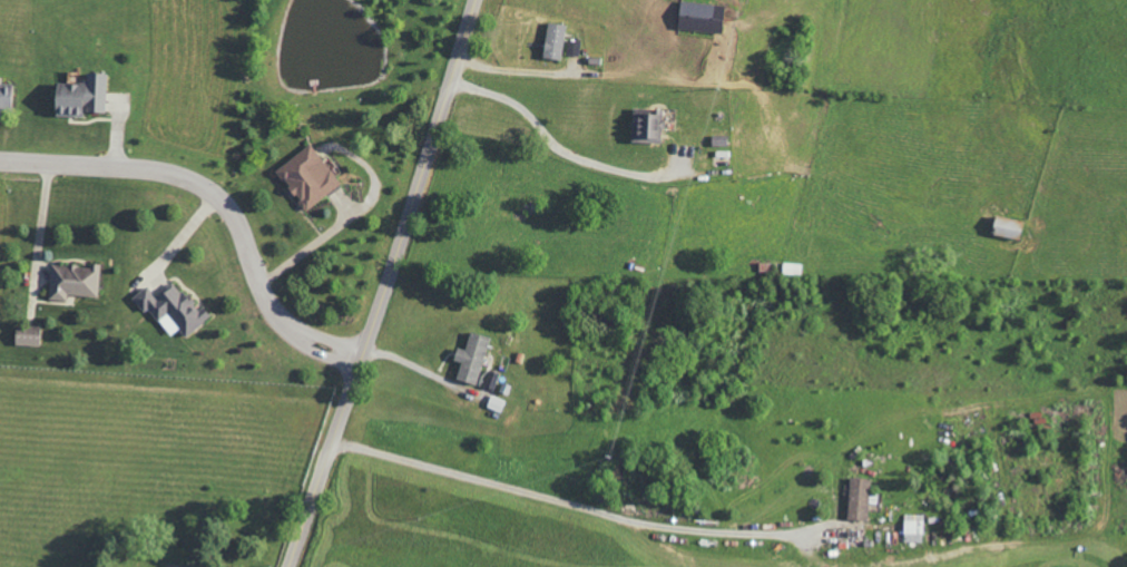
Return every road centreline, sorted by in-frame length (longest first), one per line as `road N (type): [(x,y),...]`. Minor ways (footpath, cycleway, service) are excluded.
road 1 (tertiary): [(290,566),(391,278),(476,0)]
road 2 (residential): [(364,355),(304,335),(273,313),(227,205),(202,183),(171,170),(0,162)]

